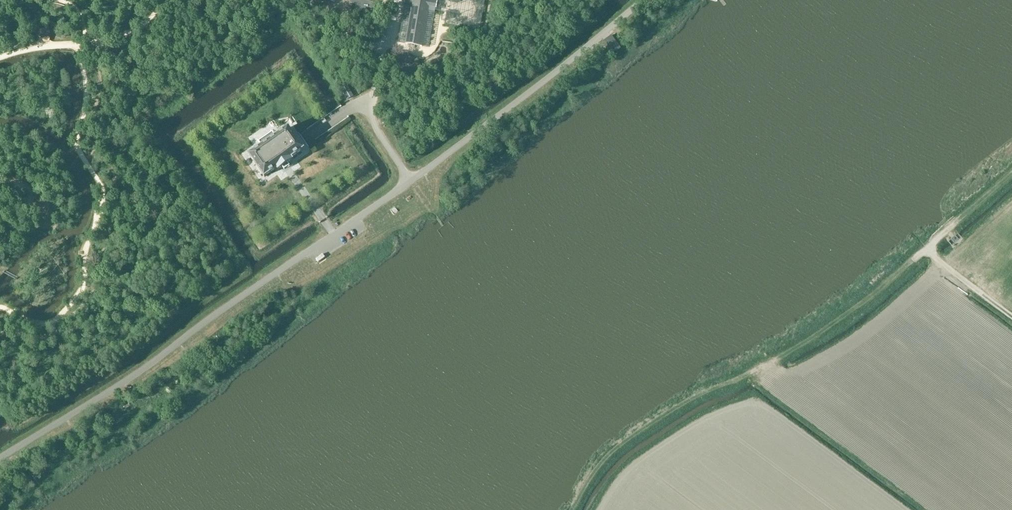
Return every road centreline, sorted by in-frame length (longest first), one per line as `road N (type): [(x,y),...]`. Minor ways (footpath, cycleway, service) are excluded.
road 1 (track): [(567,509),(629,437),(826,328),(925,251),(1011,317)]

